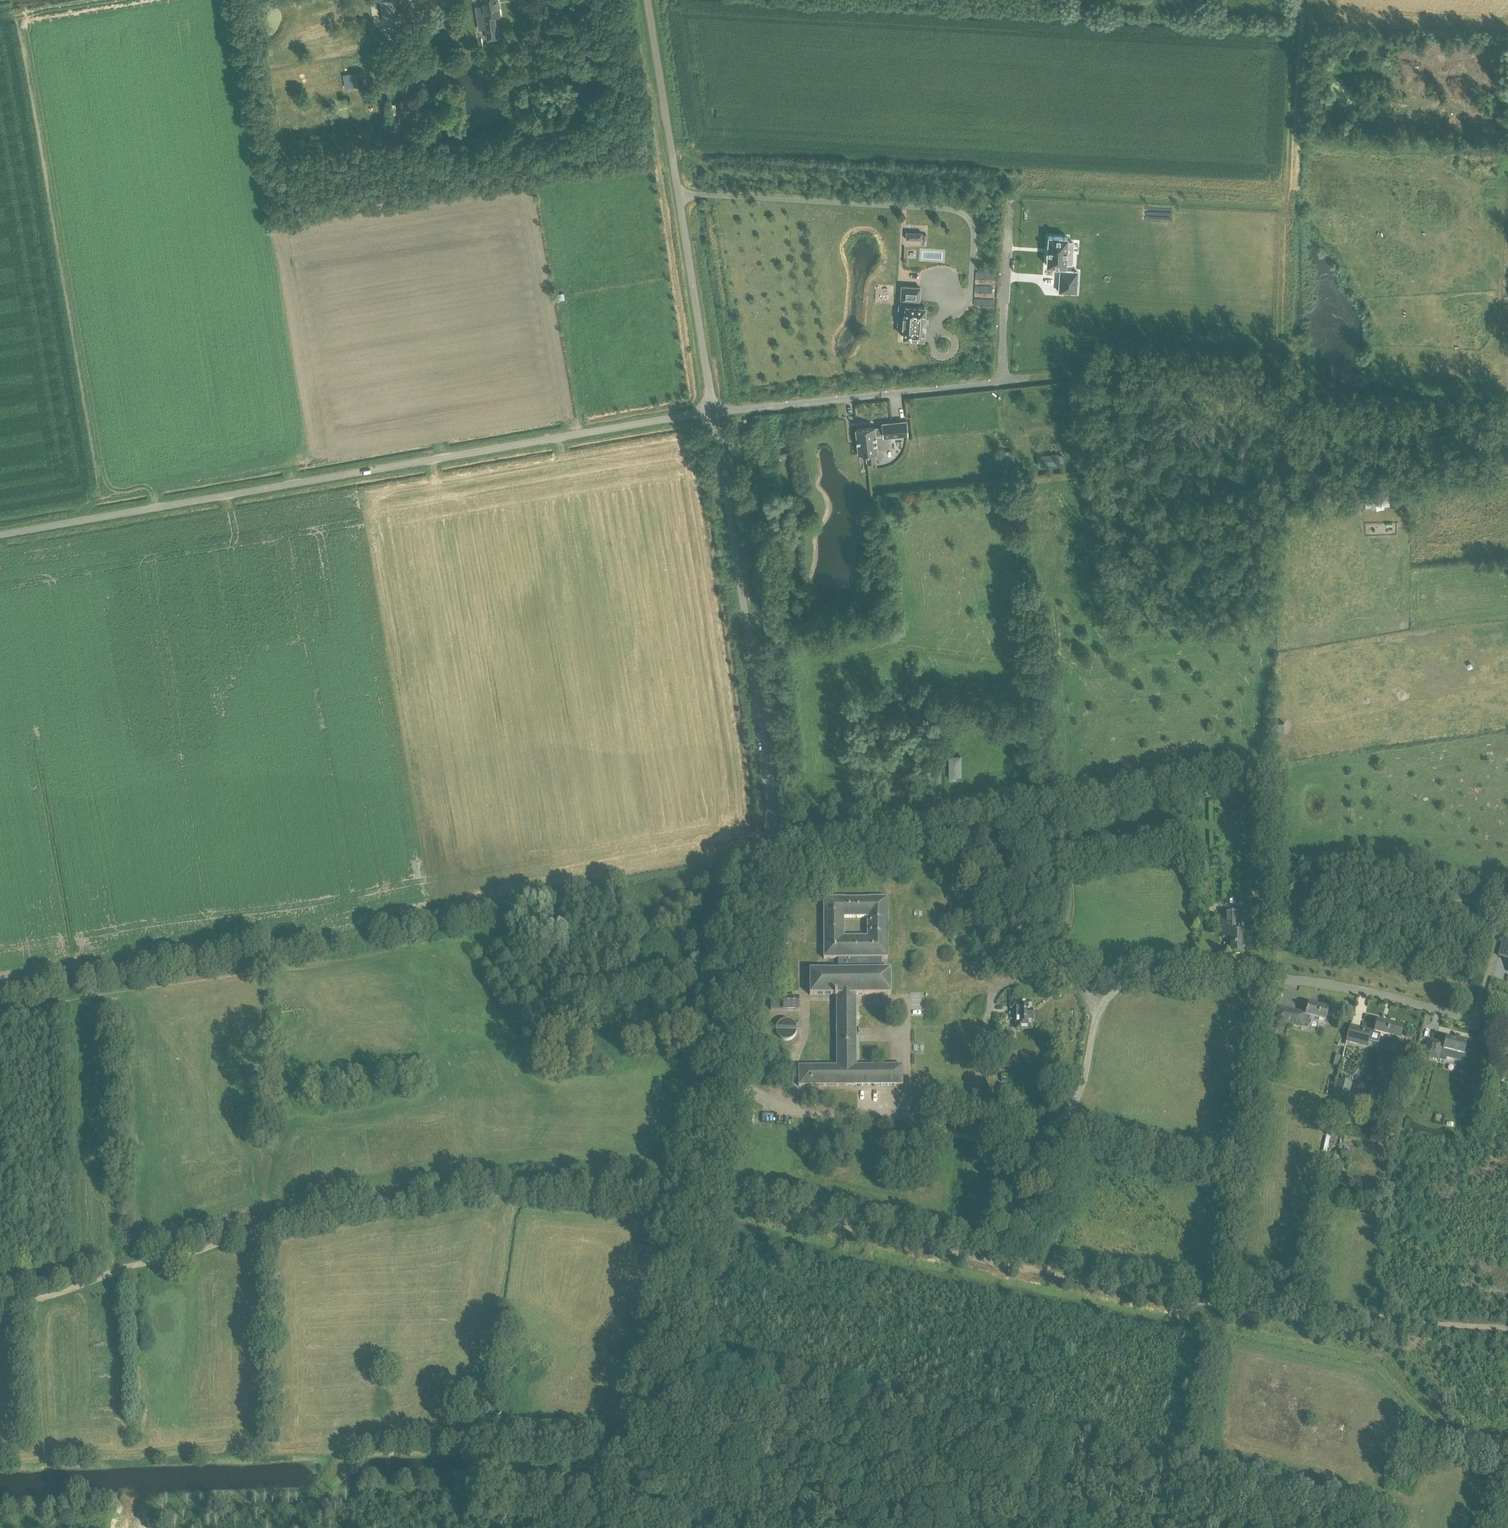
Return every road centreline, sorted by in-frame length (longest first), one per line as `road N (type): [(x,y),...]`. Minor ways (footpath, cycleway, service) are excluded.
road 1 (track): [(1507,1329),(1190,1299),(815,1219),(702,1185)]
road 2 (track): [(0,1001),(433,931),(464,936),(529,1010),(581,1034),(664,1016),(703,996),(740,1003)]
road 3 (unclassified): [(0,536),(713,410)]
road 4 (track): [(702,1185),(692,1178),(275,1215),(0,1312)]
road 5 (track): [(773,844),(937,819),(939,719),(1036,717),(1045,802),(1058,807),(1072,979)]
road 6 (residential): [(1086,979),(1023,979),(999,987),(973,1138),(1016,1142),(1071,1108),(1101,1008)]
road 7 (residential): [(713,410),(995,382),(1008,220)]
road 8 (unclassified): [(773,844),(713,410)]
road 9 (unclassified): [(713,410),(649,0)]
road 10 (residential): [(1507,1026),(1293,979),(1124,979)]
road 11 (track): [(629,1527),(702,1185)]
road 12 (track): [(702,1185),(770,876)]
road 13 (track): [(1045,1266),(1067,1143),(1060,1119)]

